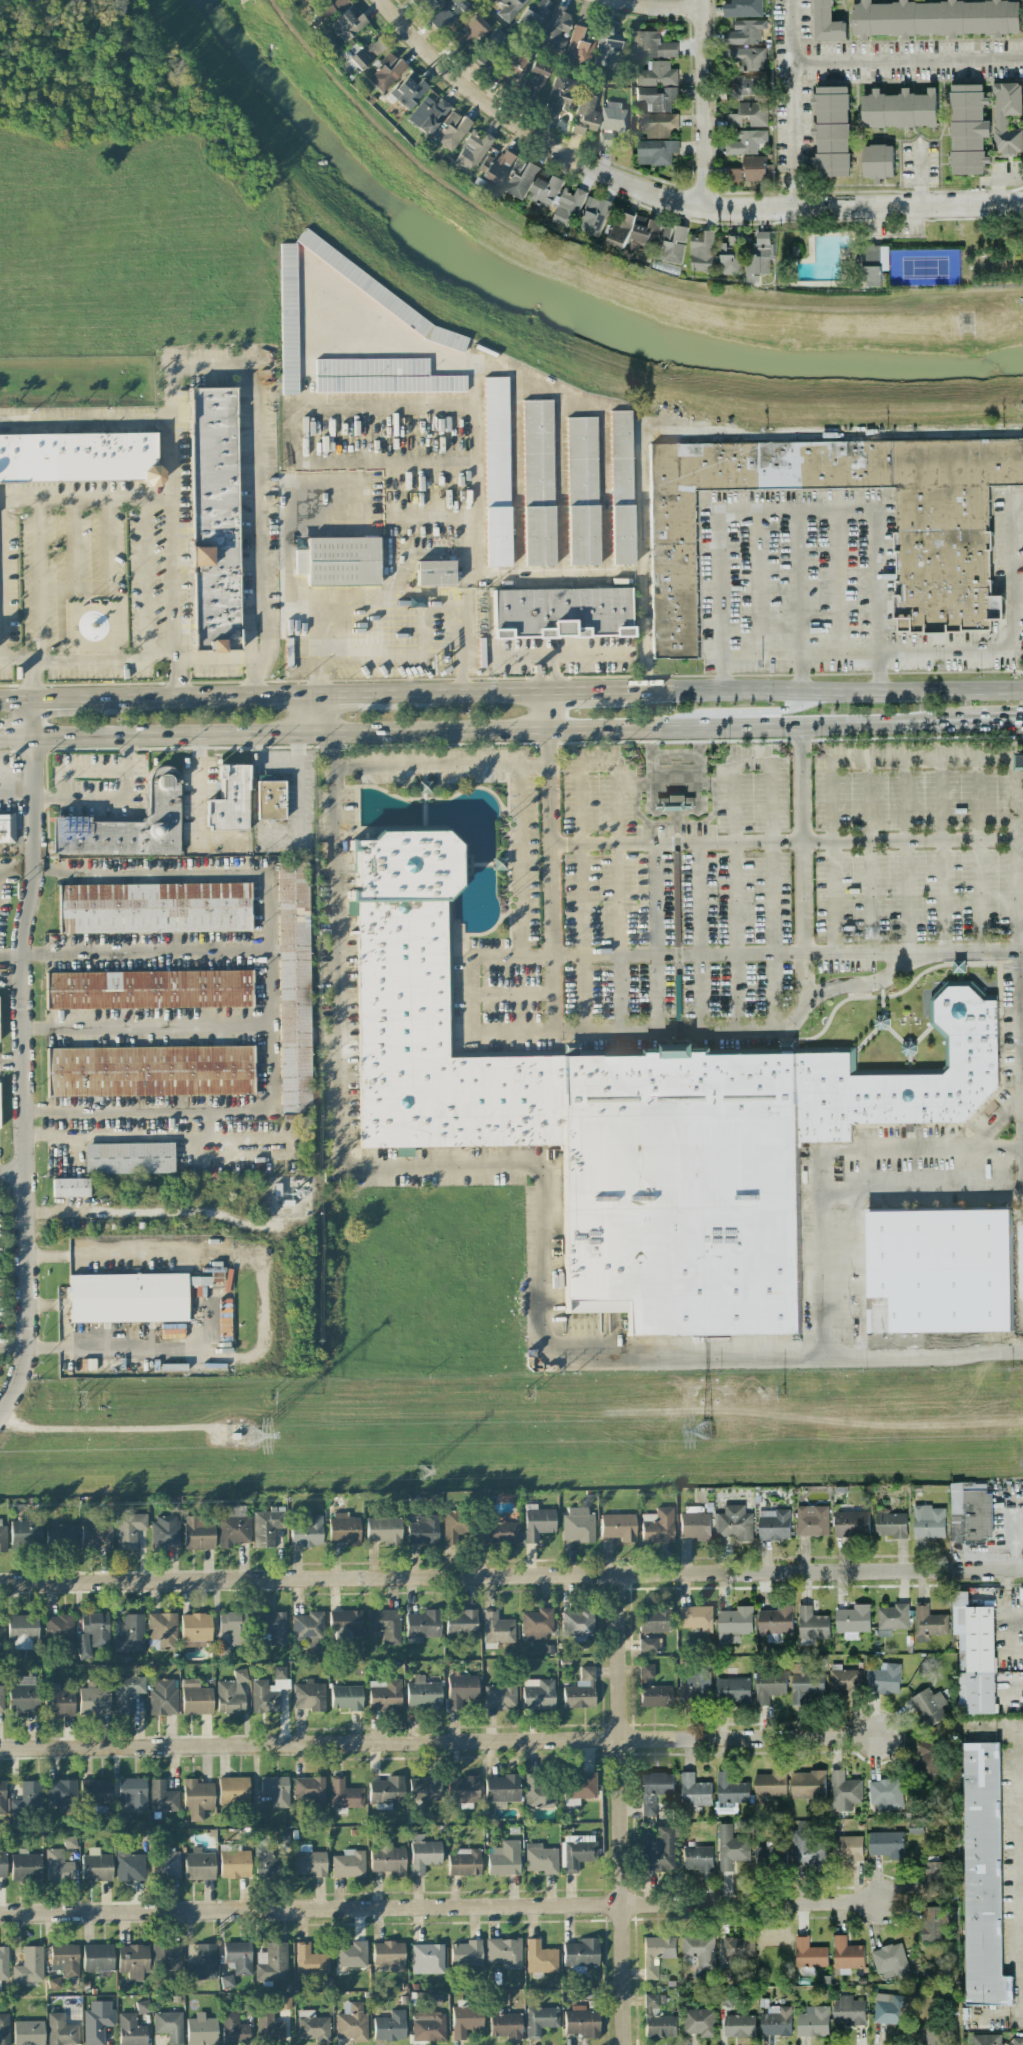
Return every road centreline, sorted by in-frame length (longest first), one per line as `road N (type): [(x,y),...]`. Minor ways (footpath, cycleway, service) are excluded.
road 1 (residential): [(0,1583),(1022,1570)]
road 2 (residential): [(0,1913),(878,1900)]
road 3 (residential): [(0,1749),(878,1736)]
road 4 (residential): [(0,1413),(17,1379),(28,1305),(23,958),(35,873),(33,699)]
road 5 (residential): [(1022,203),(731,208),(664,198),(585,165),(500,112),(384,0)]
road 6 (primary): [(34,734),(681,728)]
road 7 (residential): [(625,2044),(620,1574)]
road 8 (primary): [(1022,688),(609,689)]
road 9 (primary): [(297,697),(0,699)]
road 10 (residential): [(705,207),(702,0)]
road 11 (primary): [(800,725),(971,721)]
road 12 (primary): [(548,689),(383,694)]

